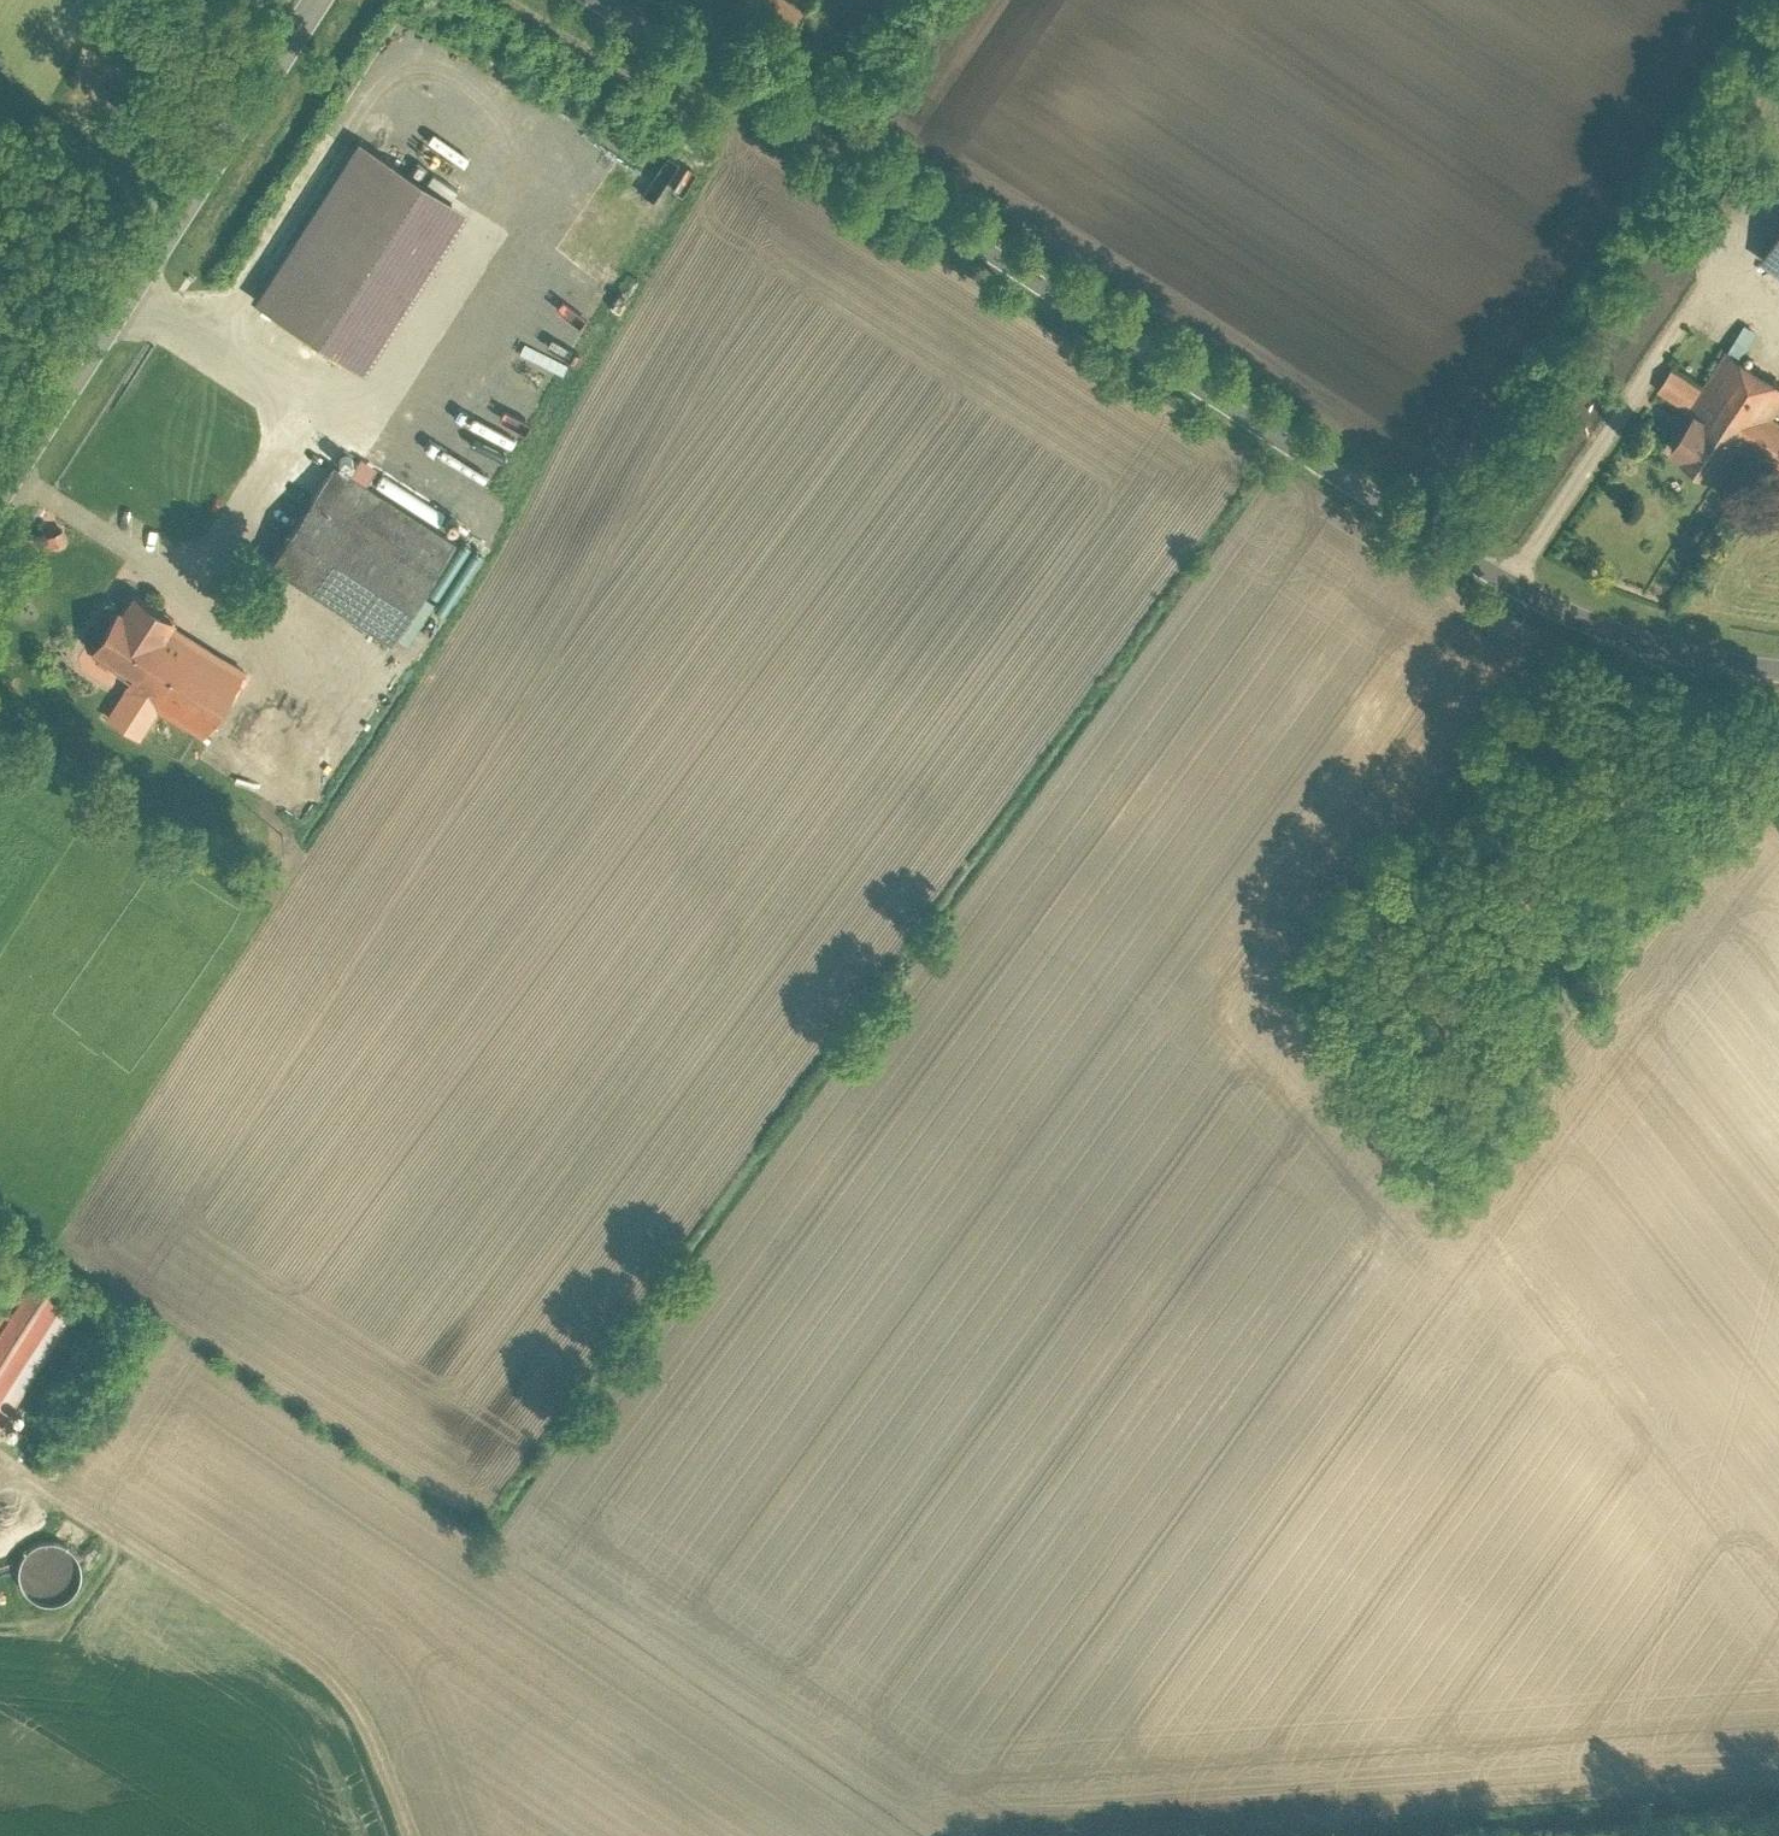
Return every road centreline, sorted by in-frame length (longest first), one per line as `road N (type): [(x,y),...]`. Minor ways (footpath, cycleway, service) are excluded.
road 1 (tertiary): [(1778,670),(1690,658),(1513,586),(597,0)]
road 2 (track): [(0,1456),(351,1685),(409,1835)]
road 3 (tertiary): [(314,0),(0,487)]
road 4 (track): [(1755,667),(1746,737),(1440,1141)]

